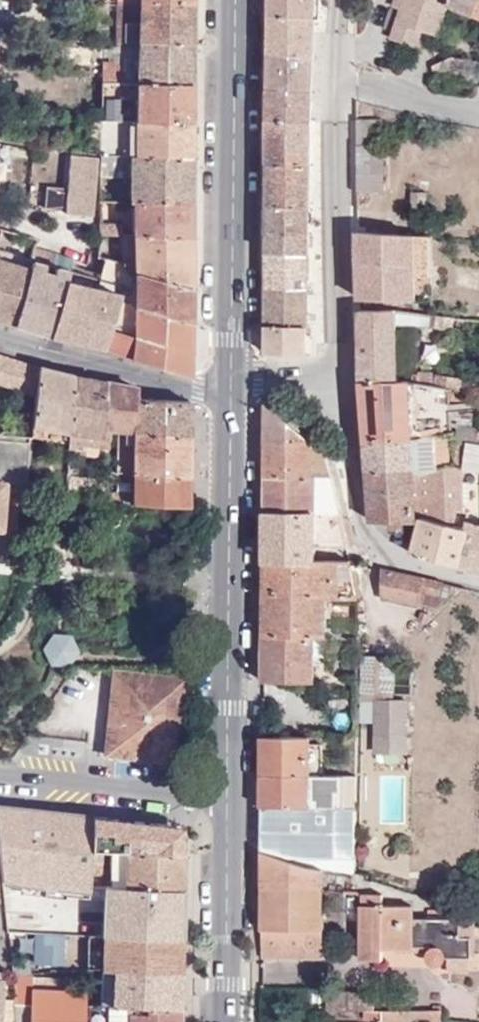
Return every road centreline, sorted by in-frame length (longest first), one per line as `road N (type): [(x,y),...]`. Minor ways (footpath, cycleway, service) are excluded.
road 1 (primary): [(229,797),(232,393)]
road 2 (residential): [(339,0),(344,403)]
road 3 (primary): [(231,380),(235,0)]
road 4 (residential): [(344,403),(356,515),(385,555),(478,580)]
road 5 (tertiary): [(232,393),(0,336)]
road 6 (tertiary): [(0,778),(229,797)]
road 7 (primary): [(226,1021),(229,797)]

